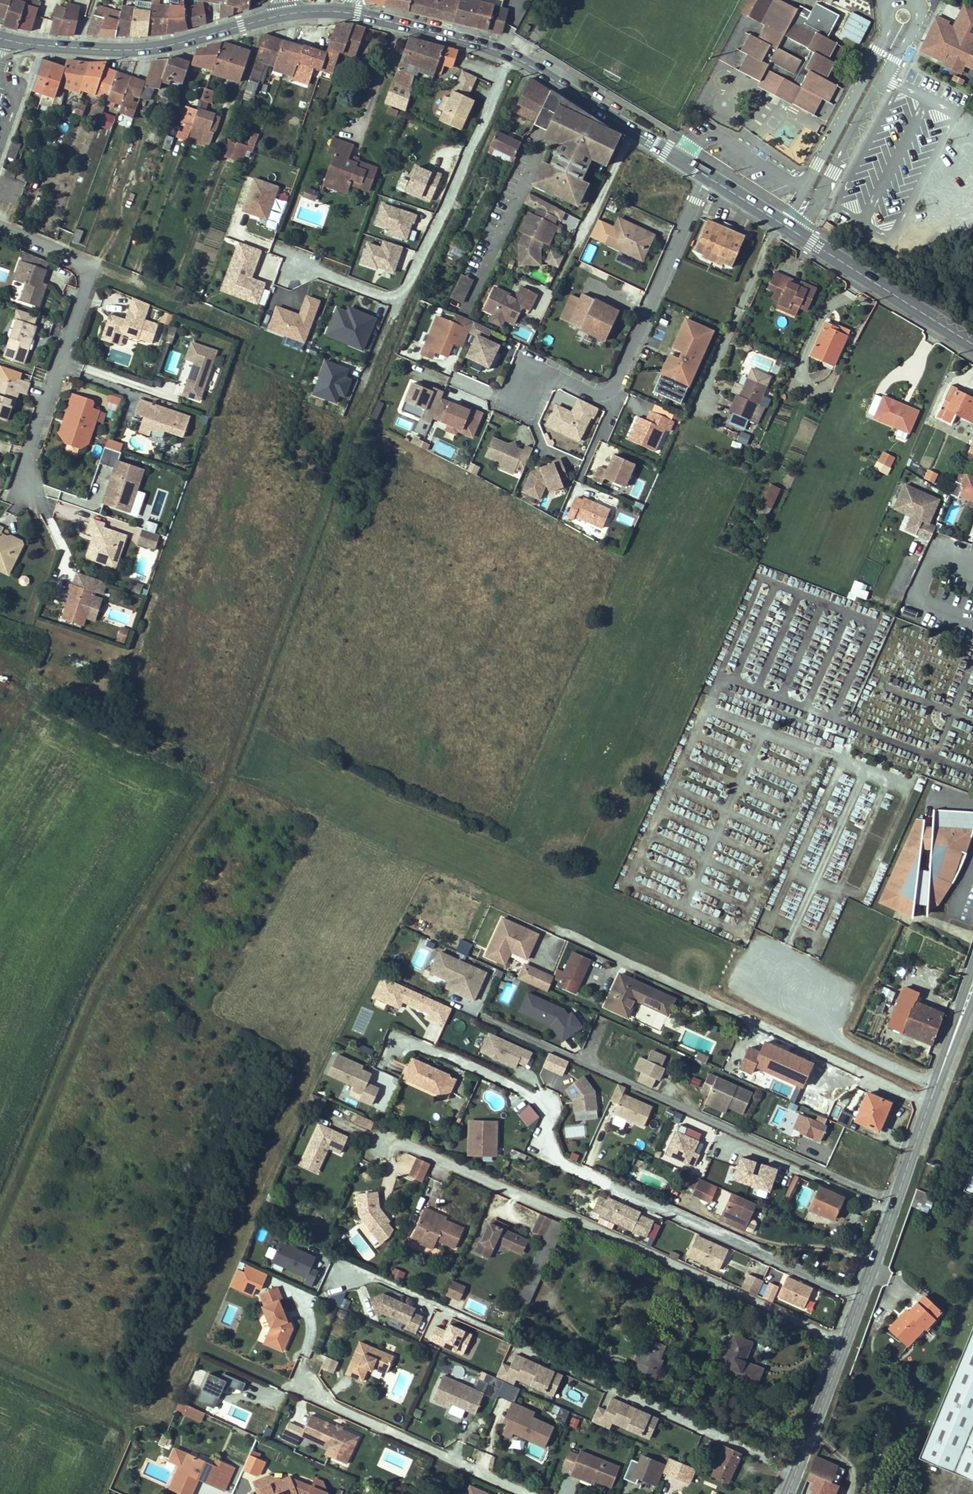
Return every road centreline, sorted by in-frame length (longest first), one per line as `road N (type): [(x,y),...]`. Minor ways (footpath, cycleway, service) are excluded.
road 1 (tertiary): [(787,1493),(936,1084)]
road 2 (residential): [(512,56),(400,302),(298,268)]
road 3 (residential): [(26,501),(23,480),(94,267),(0,229)]
road 4 (residential): [(519,392),(548,376),(596,395),(611,391),(708,178)]
road 5 (primary): [(972,342),(708,178)]
road 6 (primary): [(286,14),(140,48),(0,38)]
road 7 (primary): [(708,178),(512,56)]
road 8 (primary): [(512,56),(348,12)]

